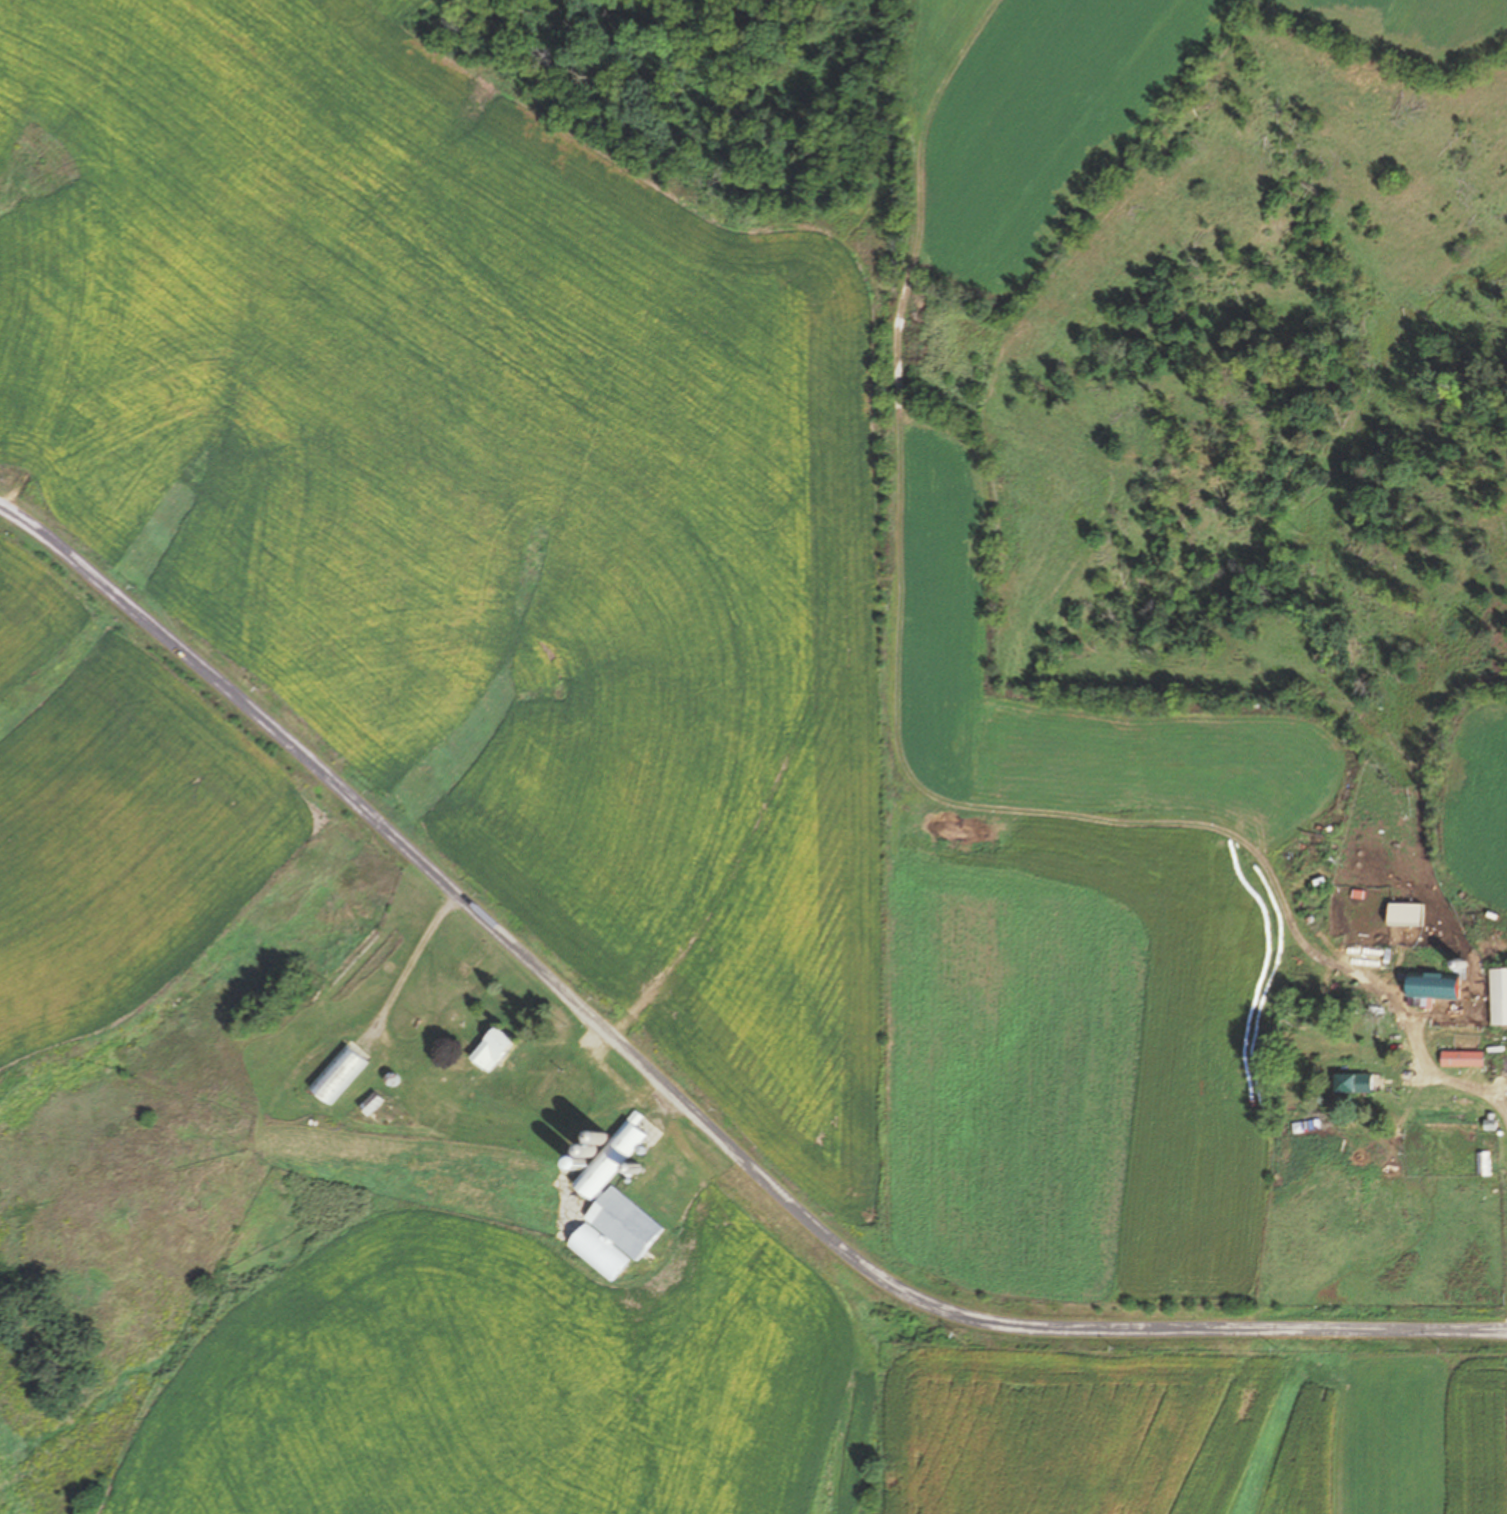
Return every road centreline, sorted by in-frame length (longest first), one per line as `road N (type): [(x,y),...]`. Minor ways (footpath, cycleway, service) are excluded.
road 1 (tertiary): [(1506,1333),(1042,1328),(984,1321),(907,1292),(851,1255),(744,1161),(139,611),(0,508)]

